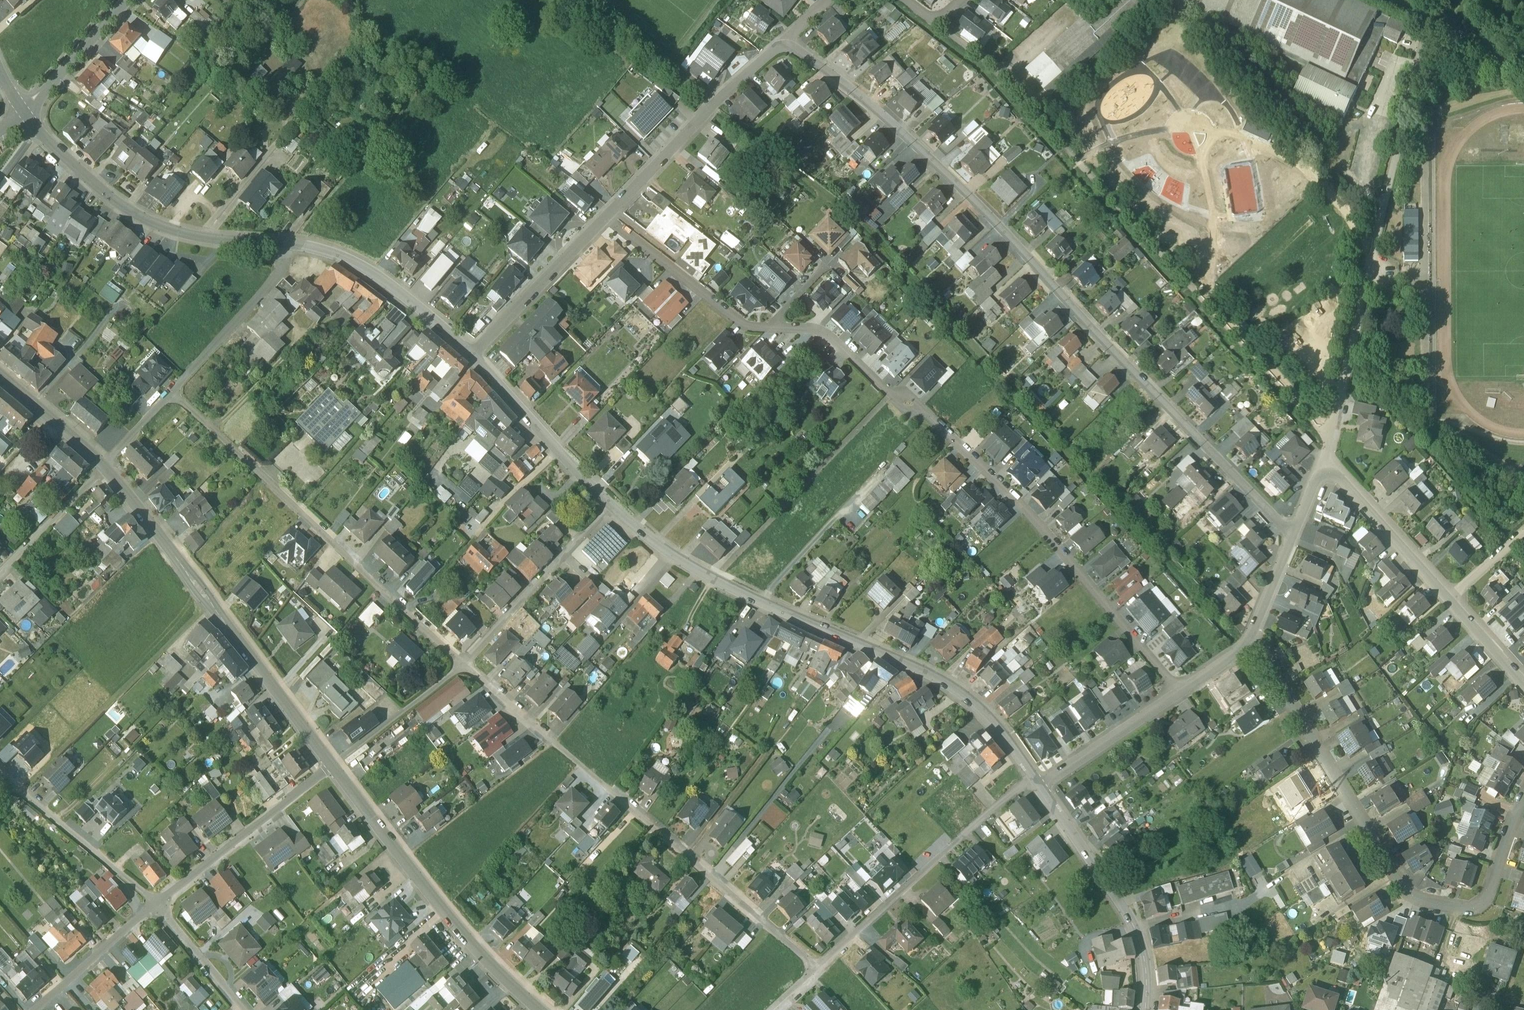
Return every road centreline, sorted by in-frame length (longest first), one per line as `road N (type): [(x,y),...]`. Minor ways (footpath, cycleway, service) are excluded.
road 1 (residential): [(785,46),(855,91),(955,181),(1292,535)]
road 2 (residential): [(1033,777),(988,714),(956,690),(713,580),(610,504)]
road 3 (residential): [(1250,636),(1418,902),(1480,908),(1523,802)]
road 4 (residential): [(461,665),(818,968)]
road 5 (residential): [(171,393),(461,665)]
road 6 (tertiary): [(333,765),(106,465)]
road 7 (residential): [(935,420),(1034,517),(1180,691)]
road 8 (residential): [(608,216),(748,329),(818,330),(889,395)]
road 9 (tertiary): [(538,1009),(468,939),(333,765)]
road 10 (residential): [(284,242),(210,237),(139,214),(94,182),(24,109)]
road 11 (residential): [(1326,471),(1523,683)]
road 12 (residential): [(1033,777),(818,968)]
road 13 (residential): [(1145,1009),(1145,961),(1130,918),(1040,787)]
road 14 (residential): [(785,46),(771,51),(608,216)]
road 15 (residential): [(155,906),(333,765)]
road 16 (residential): [(471,354),(343,256),(284,242)]
road 17 (residential): [(461,665),(610,504)]
road 18 (residential): [(610,504),(471,354)]
road 19 (residential): [(155,906),(0,775)]
road 20 (residential): [(608,216),(471,354)]
road 21 (residential): [(171,393),(282,271),(284,242)]
road 22 (residential): [(1180,691),(1040,787)]
road 23 (residential): [(333,765),(461,665)]
road 24 (residential): [(36,1009),(155,906)]
road 25 (residential): [(0,573),(106,465)]
road 26 (residential): [(128,0),(24,109)]
road 27 (tertiary): [(106,465),(0,372)]
road 28 (residential): [(243,1009),(155,906)]

